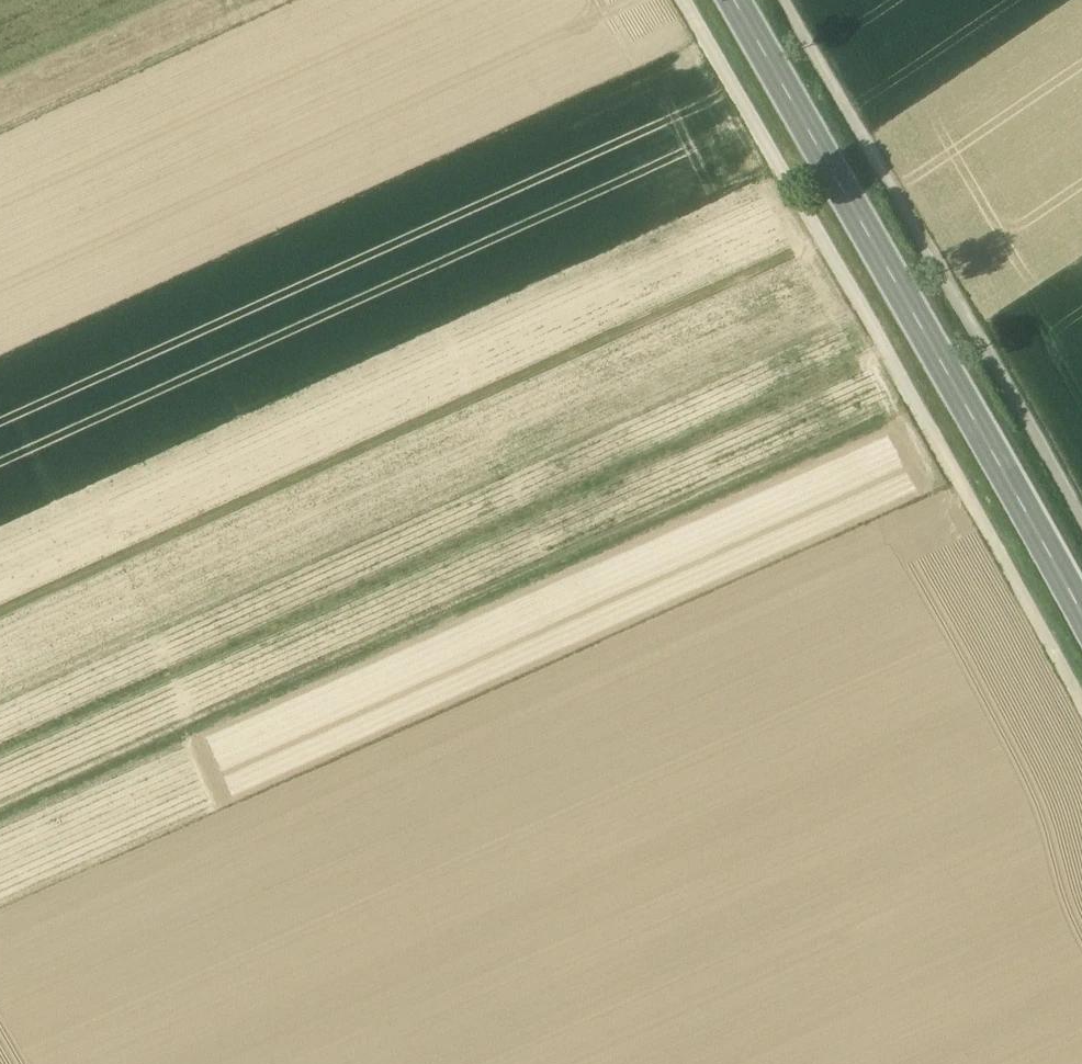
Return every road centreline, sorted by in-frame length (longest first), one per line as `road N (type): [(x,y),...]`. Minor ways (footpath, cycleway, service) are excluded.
road 1 (track): [(689,0),(1081,708)]
road 2 (secondary): [(734,0),(978,413),(1081,612)]
road 3 (track): [(1081,526),(783,0)]

